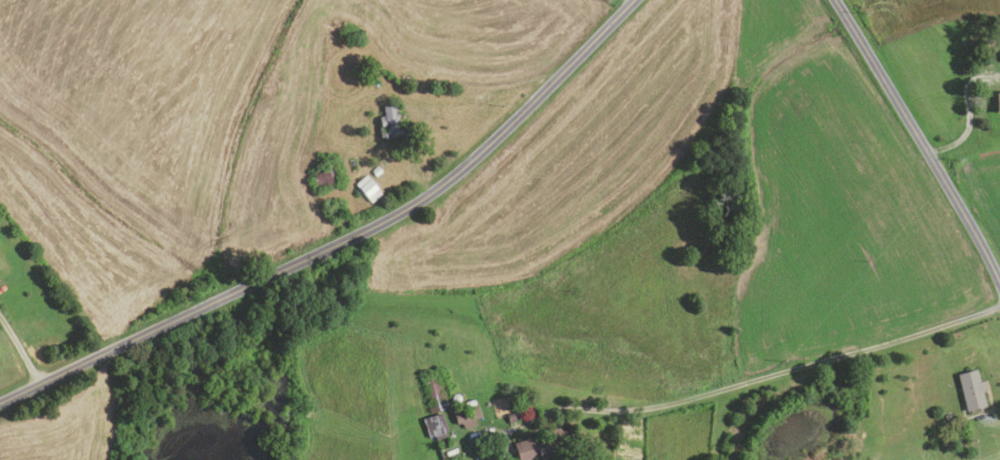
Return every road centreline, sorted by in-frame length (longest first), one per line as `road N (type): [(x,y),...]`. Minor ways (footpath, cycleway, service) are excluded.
road 1 (residential): [(0,401),(426,196),(633,0)]
road 2 (residential): [(999,283),(833,0)]

